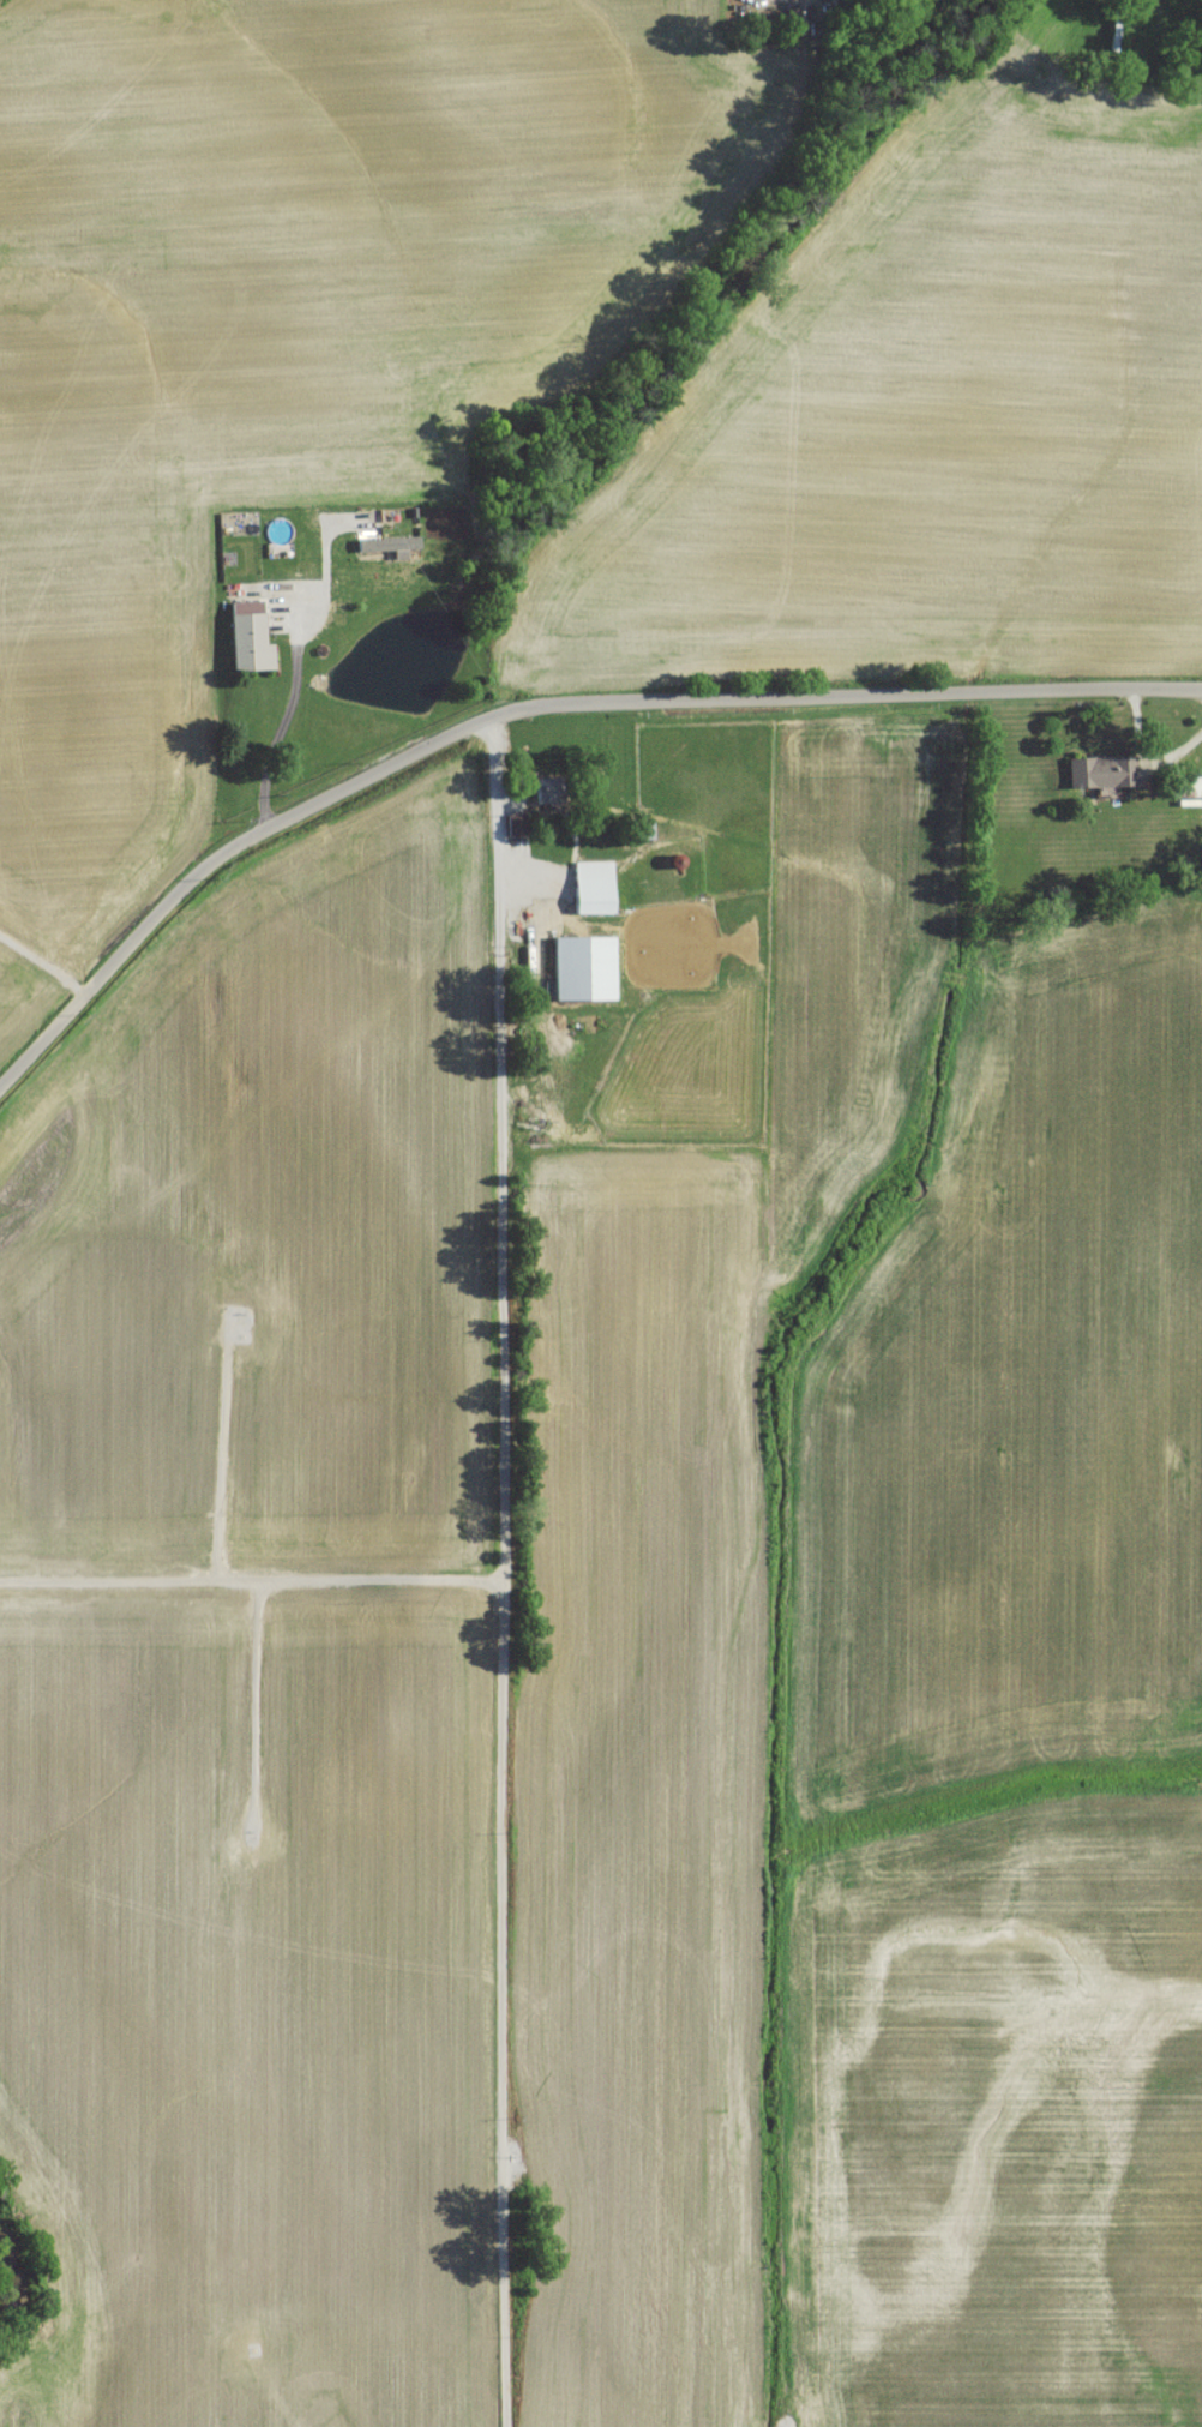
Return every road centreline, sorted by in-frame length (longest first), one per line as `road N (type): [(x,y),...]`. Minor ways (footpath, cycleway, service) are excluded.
road 1 (residential): [(0,1086),(158,915),(218,863),(485,725),(548,710),(1201,692)]

